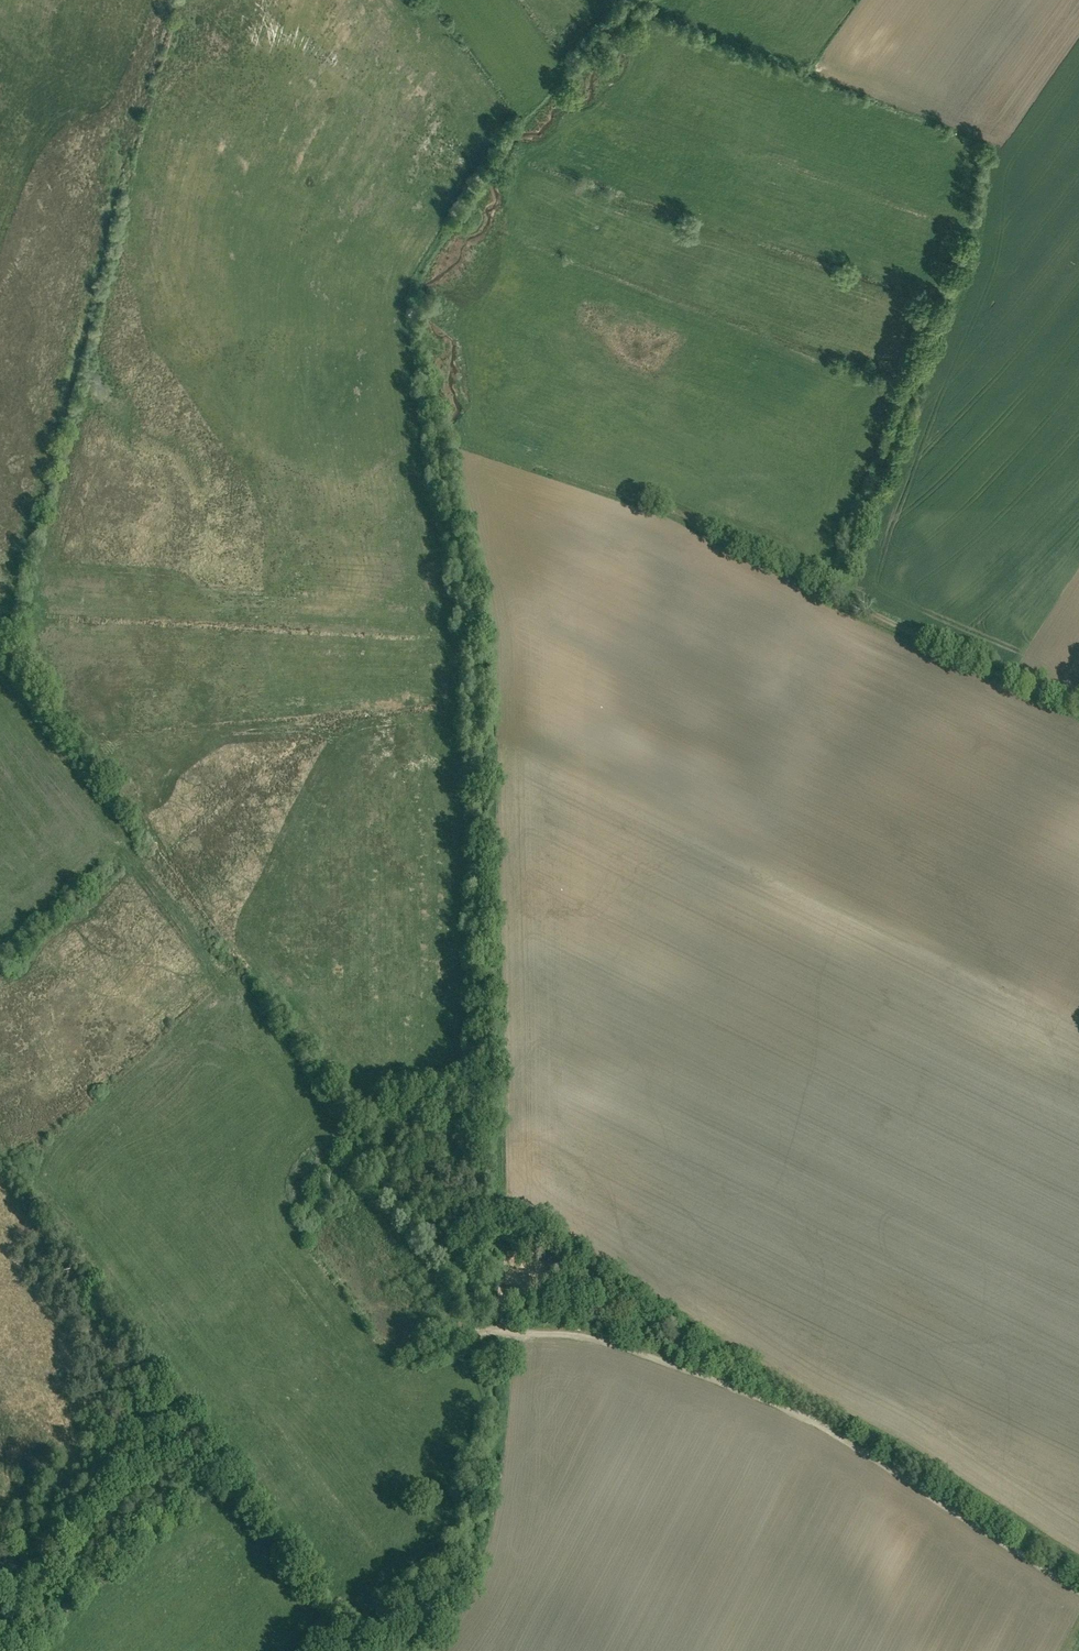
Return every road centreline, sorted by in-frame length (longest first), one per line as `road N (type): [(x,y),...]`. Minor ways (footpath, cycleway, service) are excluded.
road 1 (track): [(1078,1595),(820,1425),(646,1358),(554,1334),(469,1335),(397,1371)]
road 2 (track): [(1078,714),(853,608),(848,571),(940,307)]

